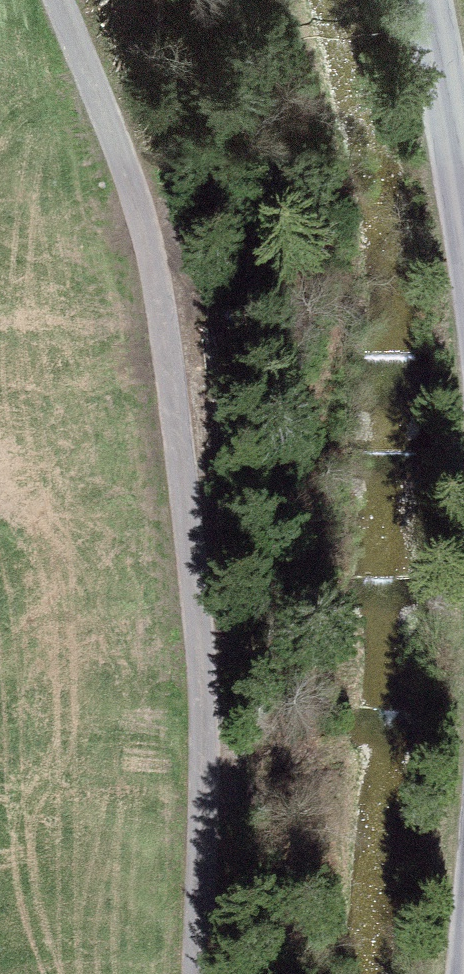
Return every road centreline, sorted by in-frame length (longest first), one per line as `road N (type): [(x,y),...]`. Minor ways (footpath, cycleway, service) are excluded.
road 1 (track): [(198,973),(202,655),(160,304),(144,222),(58,0)]
road 2 (unclassified): [(429,0),(463,196)]

